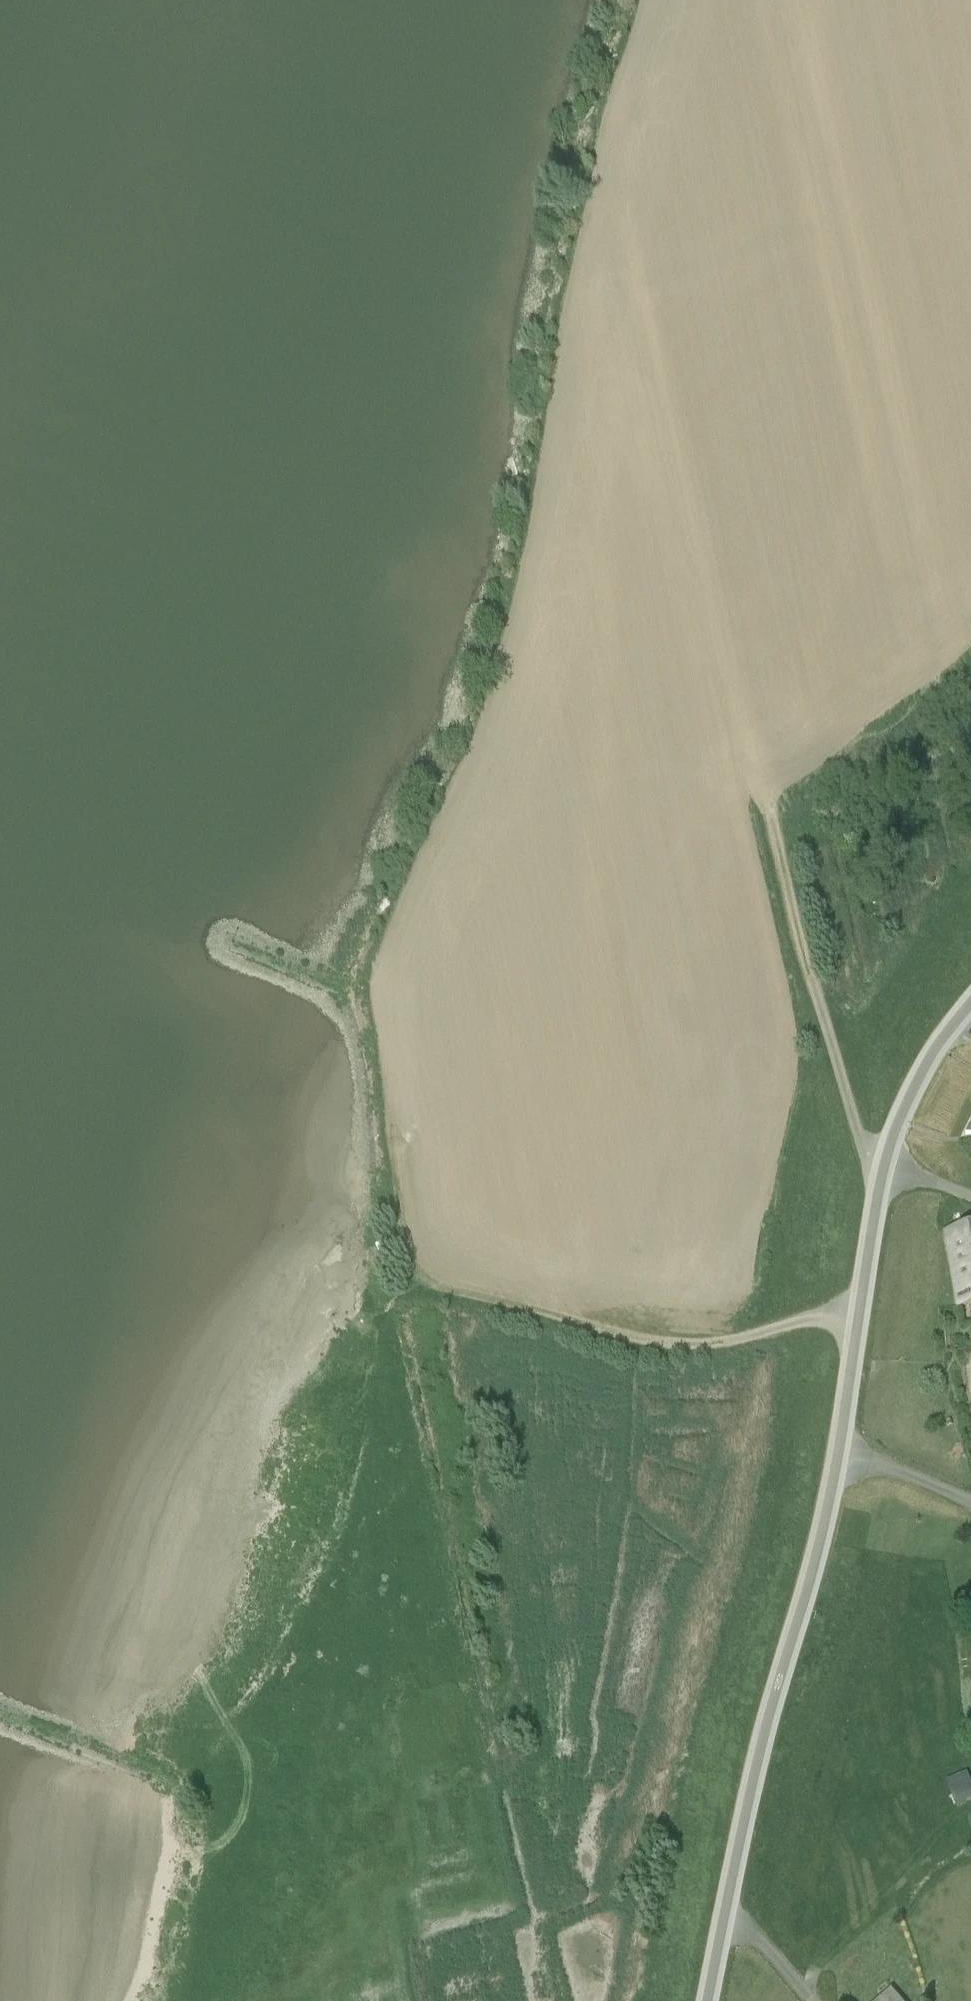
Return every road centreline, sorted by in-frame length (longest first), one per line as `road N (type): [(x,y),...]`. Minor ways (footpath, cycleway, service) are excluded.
road 1 (tertiary): [(716,2000),(851,1382),(881,1172),(917,1080),(970,1004)]
road 2 (track): [(690,524),(811,976),(862,1142),(881,1172)]
road 3 (track): [(396,1211),(417,1278),(629,1339),(694,1348),(861,1308)]

